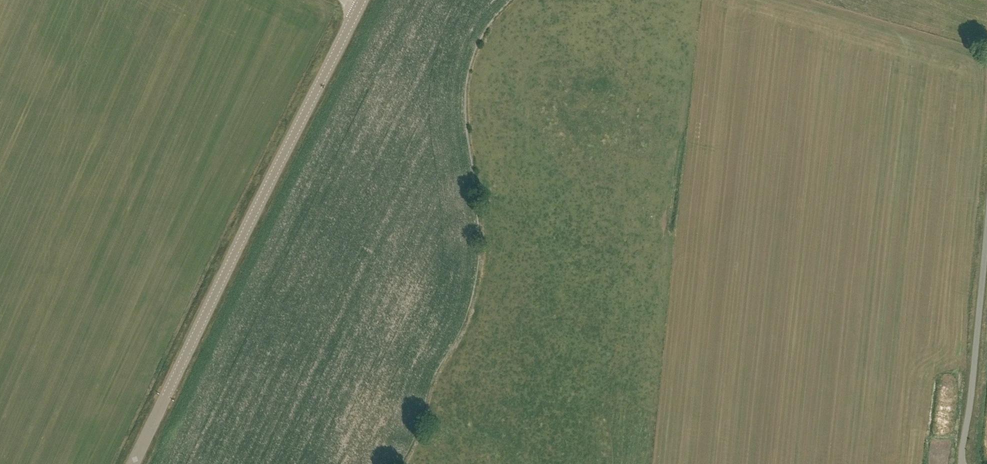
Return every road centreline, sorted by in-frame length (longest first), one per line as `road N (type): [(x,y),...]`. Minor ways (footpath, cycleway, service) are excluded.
road 1 (tertiary): [(133,463),(363,0)]
road 2 (unclassified): [(962,463),(986,258)]

